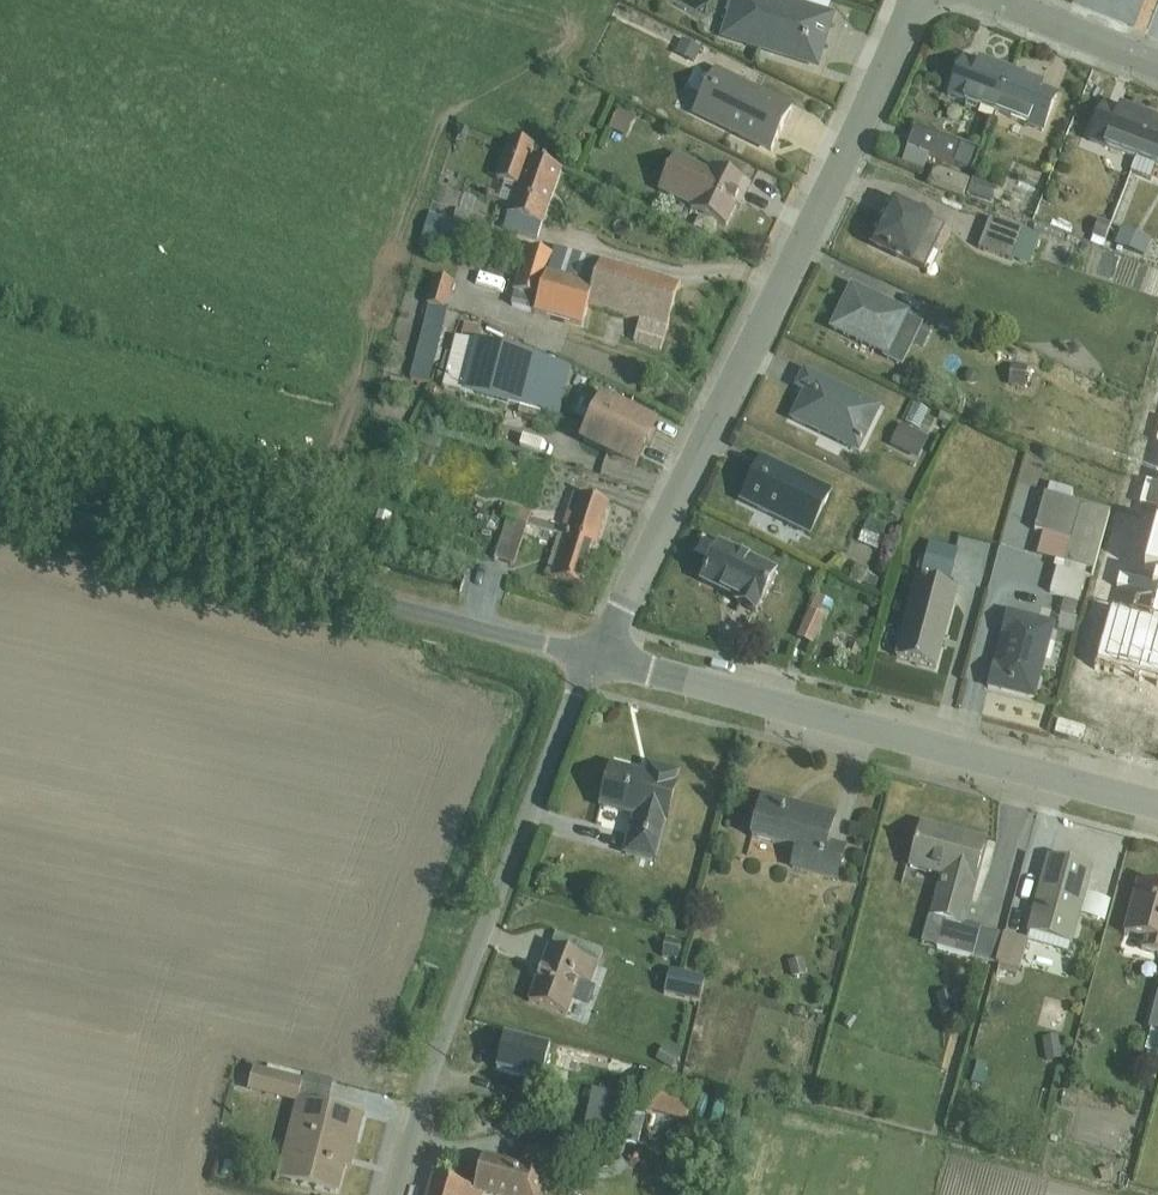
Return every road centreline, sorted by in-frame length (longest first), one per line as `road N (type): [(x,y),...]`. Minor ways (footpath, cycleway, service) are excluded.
road 1 (residential): [(910,0),(847,166),(589,657)]
road 2 (residential): [(589,657),(0,497)]
road 3 (residential): [(1157,807),(589,657)]
road 4 (unclassified): [(391,1194),(589,657)]
road 5 (residential): [(996,0),(1157,62)]

